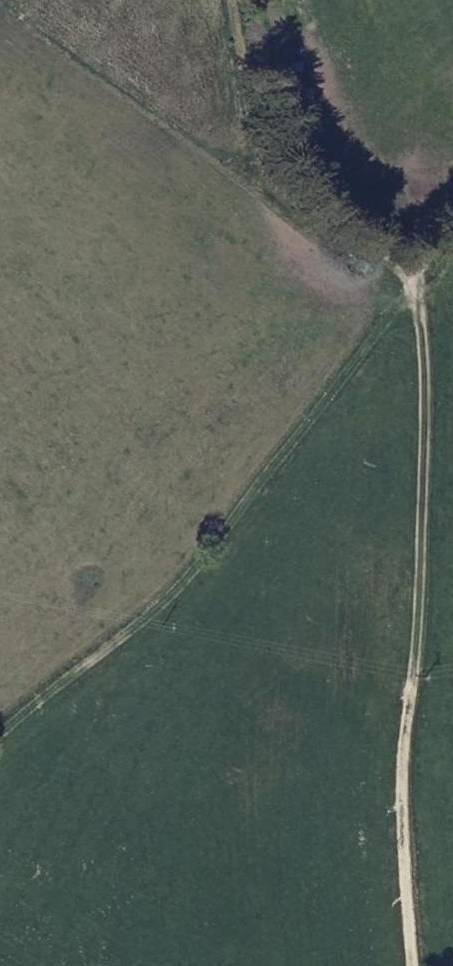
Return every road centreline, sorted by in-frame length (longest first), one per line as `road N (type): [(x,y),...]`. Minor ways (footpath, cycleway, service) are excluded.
road 1 (track): [(234,0),(250,104),(275,154),(331,224),(390,252),(426,291),(402,820),(413,965)]
road 2 (track): [(0,730),(148,618),(426,291)]

